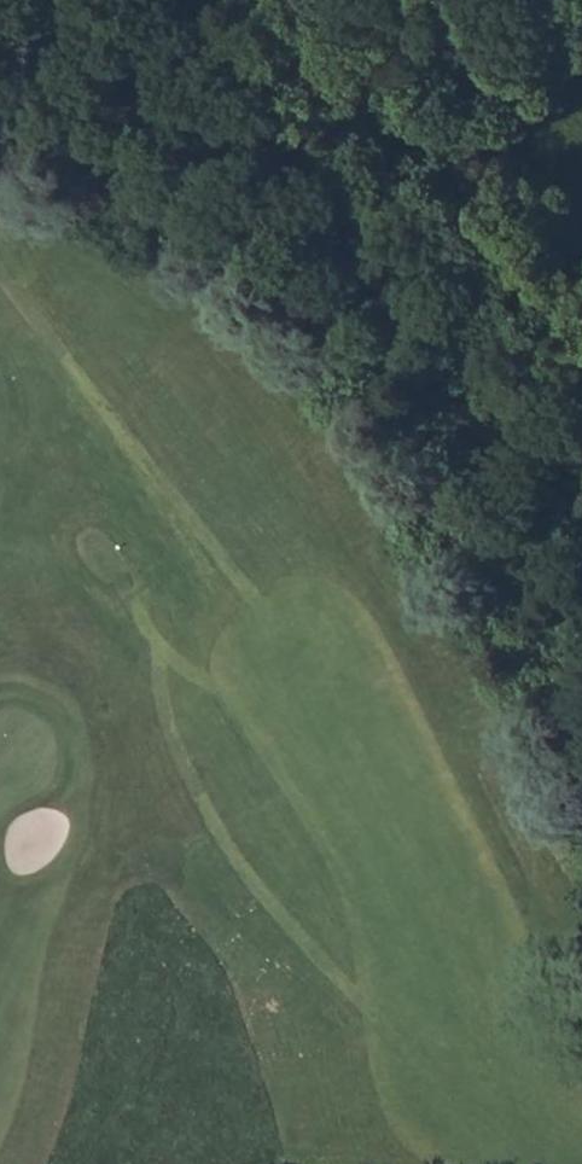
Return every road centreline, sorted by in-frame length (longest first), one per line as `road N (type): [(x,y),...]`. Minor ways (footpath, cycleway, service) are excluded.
road 1 (track): [(581,384),(274,0)]

